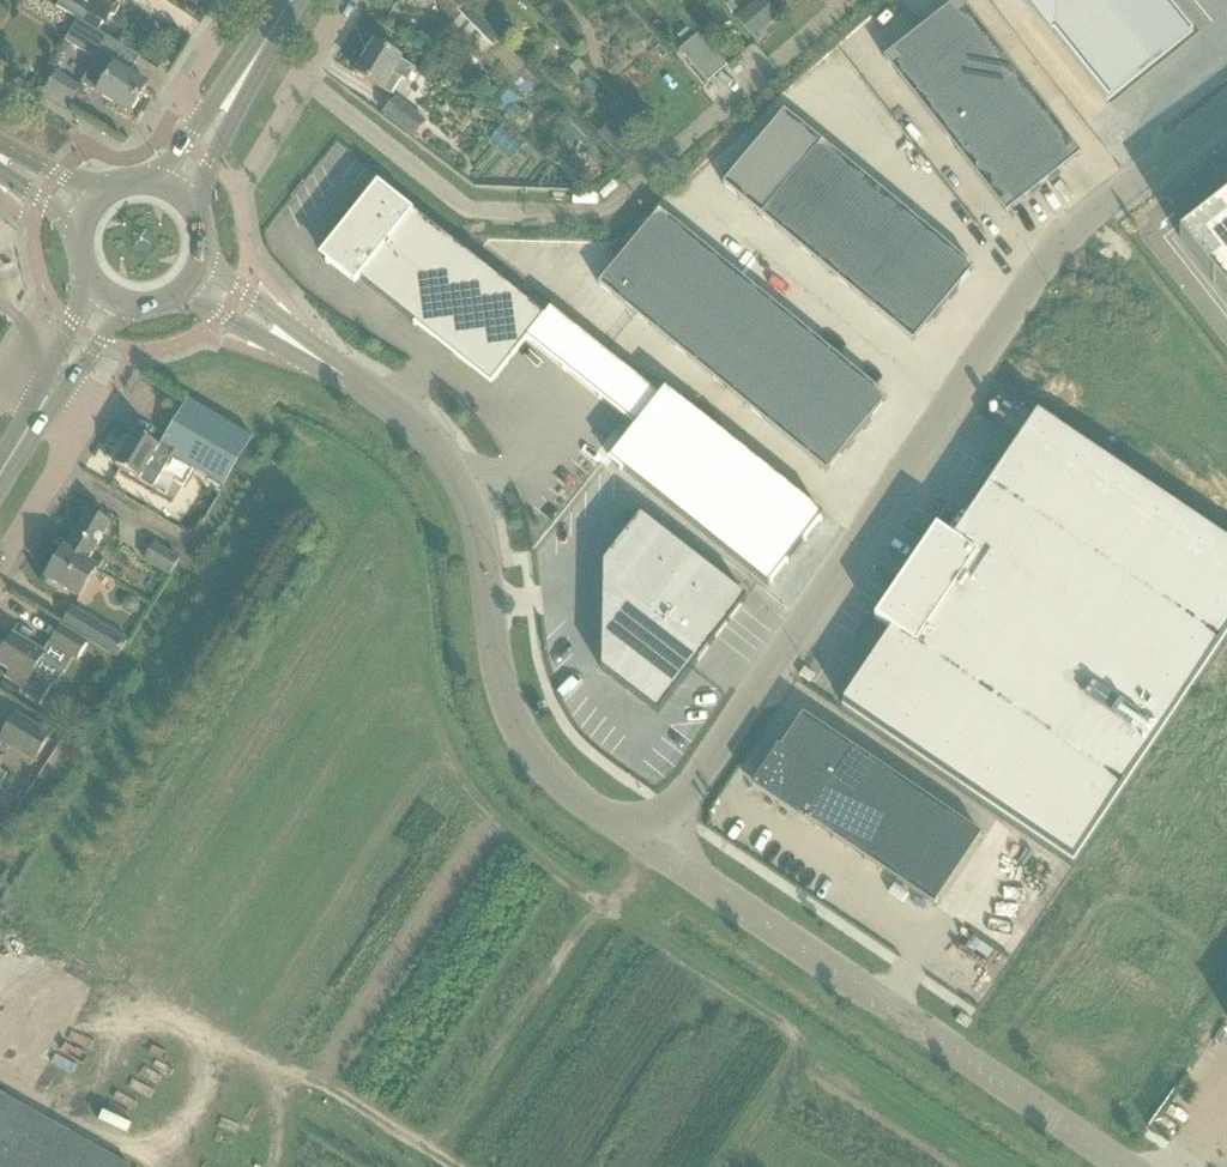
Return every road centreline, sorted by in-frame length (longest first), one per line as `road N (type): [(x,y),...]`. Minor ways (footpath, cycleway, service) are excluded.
road 1 (unclassified): [(644,837),(1068,229),(1226,107)]
road 2 (unclassified): [(644,837),(543,769),(502,687),(462,497),(428,437),(324,363)]
road 3 (unclassified): [(1127,1166),(644,837)]
road 4 (residential): [(0,562),(89,418),(56,382)]
road 5 (unclassified): [(324,363),(208,258)]
road 6 (unclassified): [(189,291),(222,317),(324,363)]
road 7 (residential): [(238,0),(181,91),(202,120)]
road 8 (primary): [(195,204),(239,86)]

